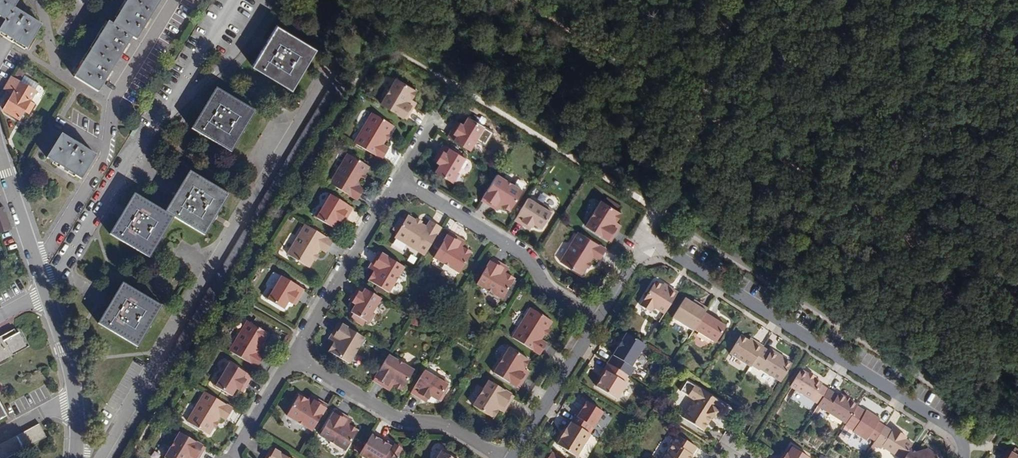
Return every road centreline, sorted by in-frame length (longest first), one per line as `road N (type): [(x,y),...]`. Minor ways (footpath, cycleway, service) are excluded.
road 1 (track): [(519,0),(1017,308)]
road 2 (residential): [(602,316),(647,242),(959,437),(958,457)]
road 3 (residential): [(38,267),(108,152),(115,98),(173,0)]
road 4 (track): [(647,242),(729,0)]
road 5 (residential): [(398,180),(518,252),(567,303),(602,316)]
road 6 (residential): [(294,355),(395,420),(444,425),(500,457)]
road 7 (residential): [(398,180),(294,355)]
road 8 (residential): [(510,457),(602,316)]
road 9 (residential): [(0,144),(38,267)]
road 10 (residential): [(294,355),(229,457)]

